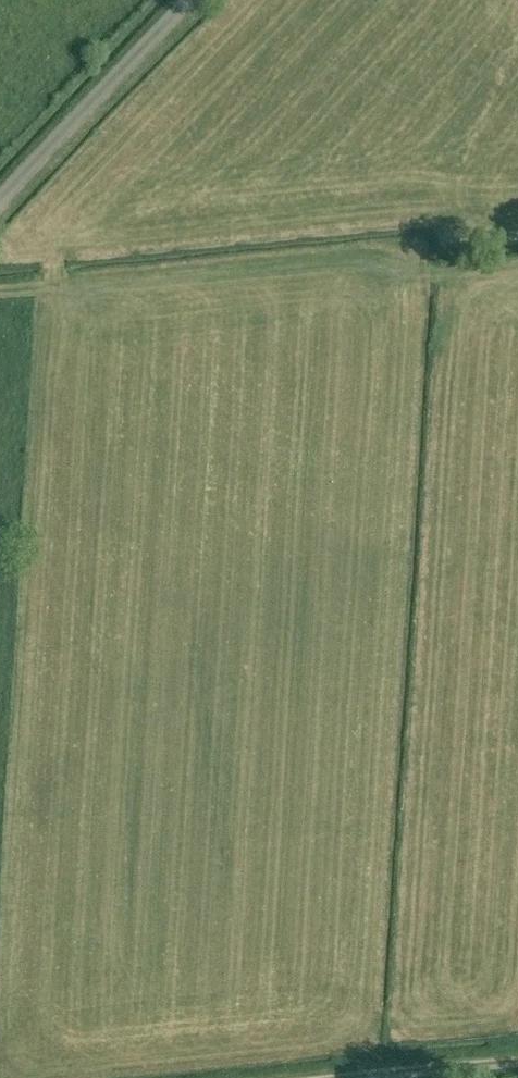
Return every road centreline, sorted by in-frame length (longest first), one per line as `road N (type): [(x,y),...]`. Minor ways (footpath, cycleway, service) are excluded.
road 1 (track): [(281,1077),(517,1055)]

